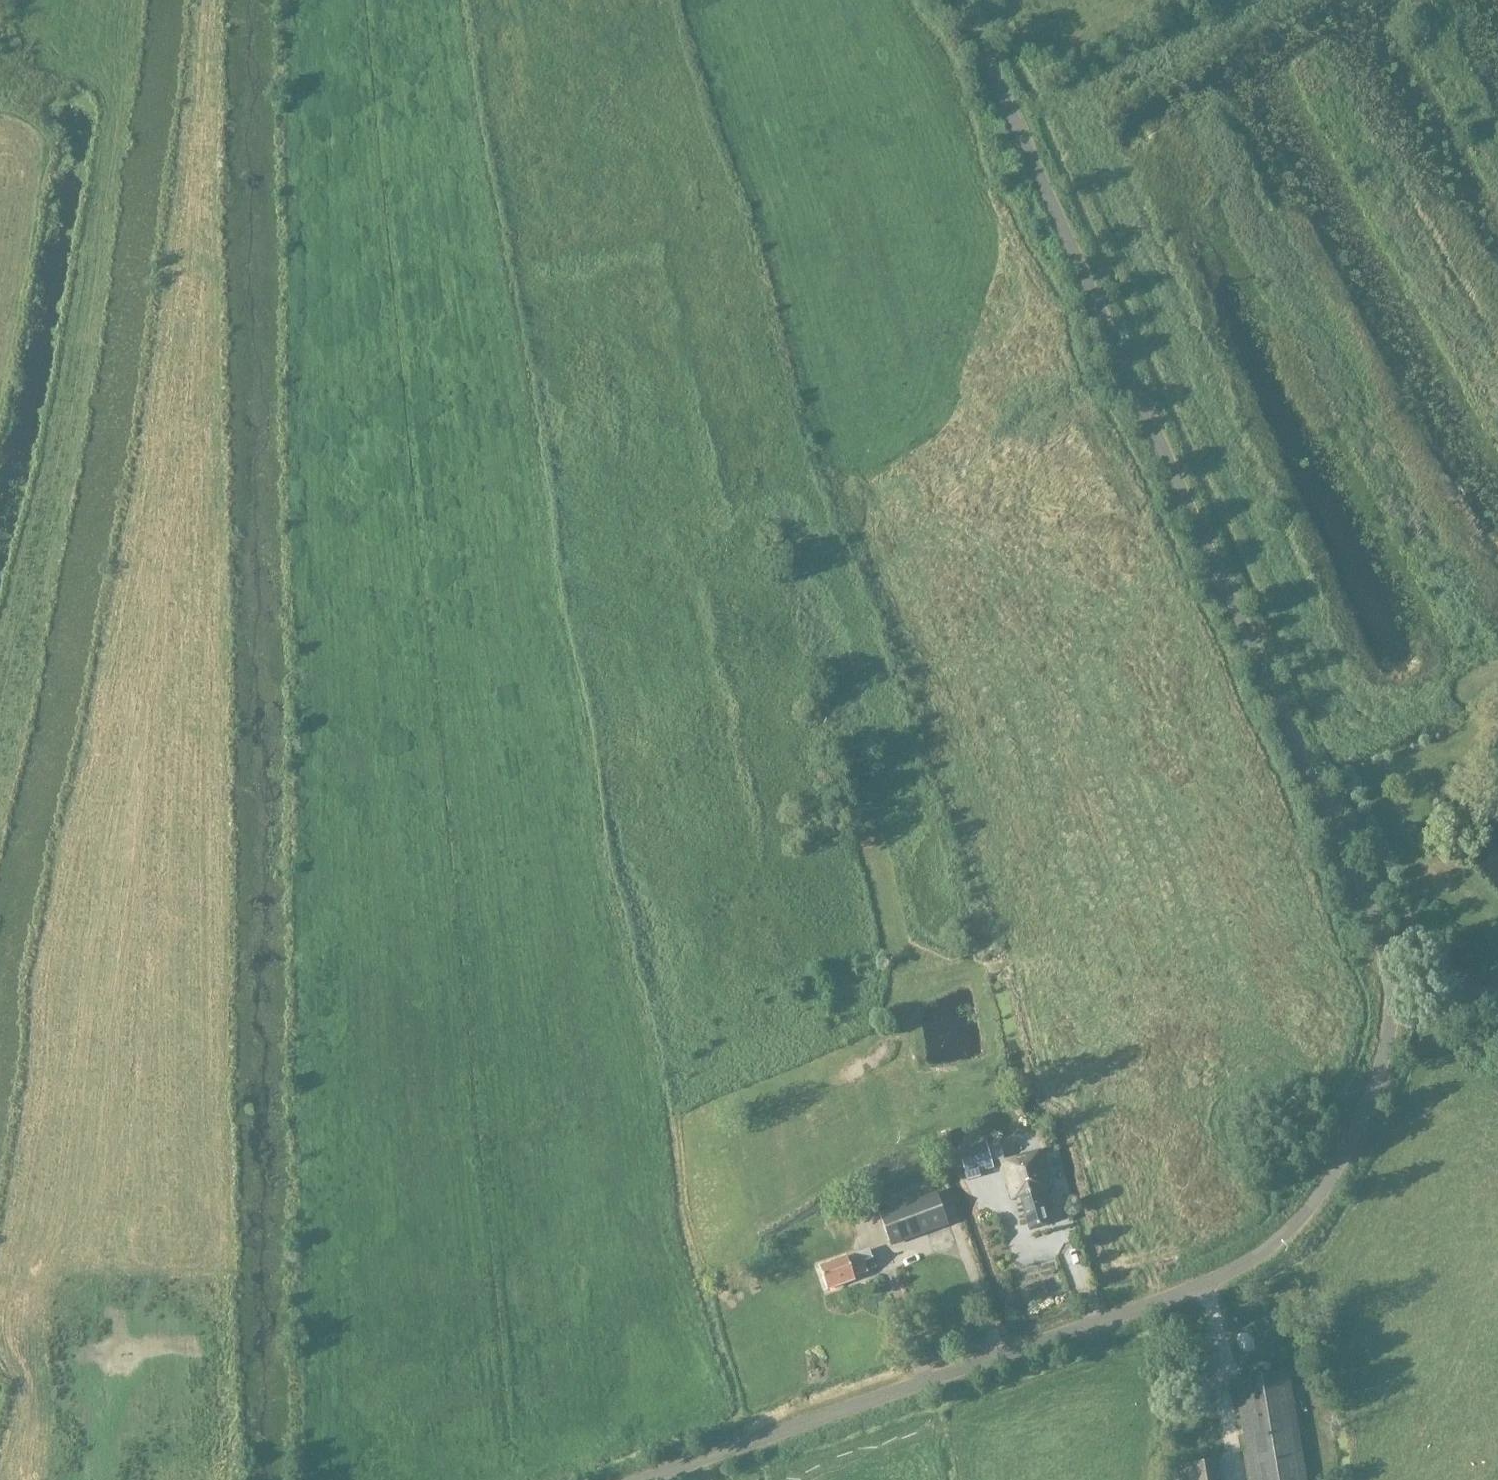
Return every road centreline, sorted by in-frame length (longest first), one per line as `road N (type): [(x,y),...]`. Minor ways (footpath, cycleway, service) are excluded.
road 1 (unclassified): [(641,1479),(1160,1306),(1270,1257),(1344,1159),(1384,1038),(1386,958),(1109,301),(969,0)]

